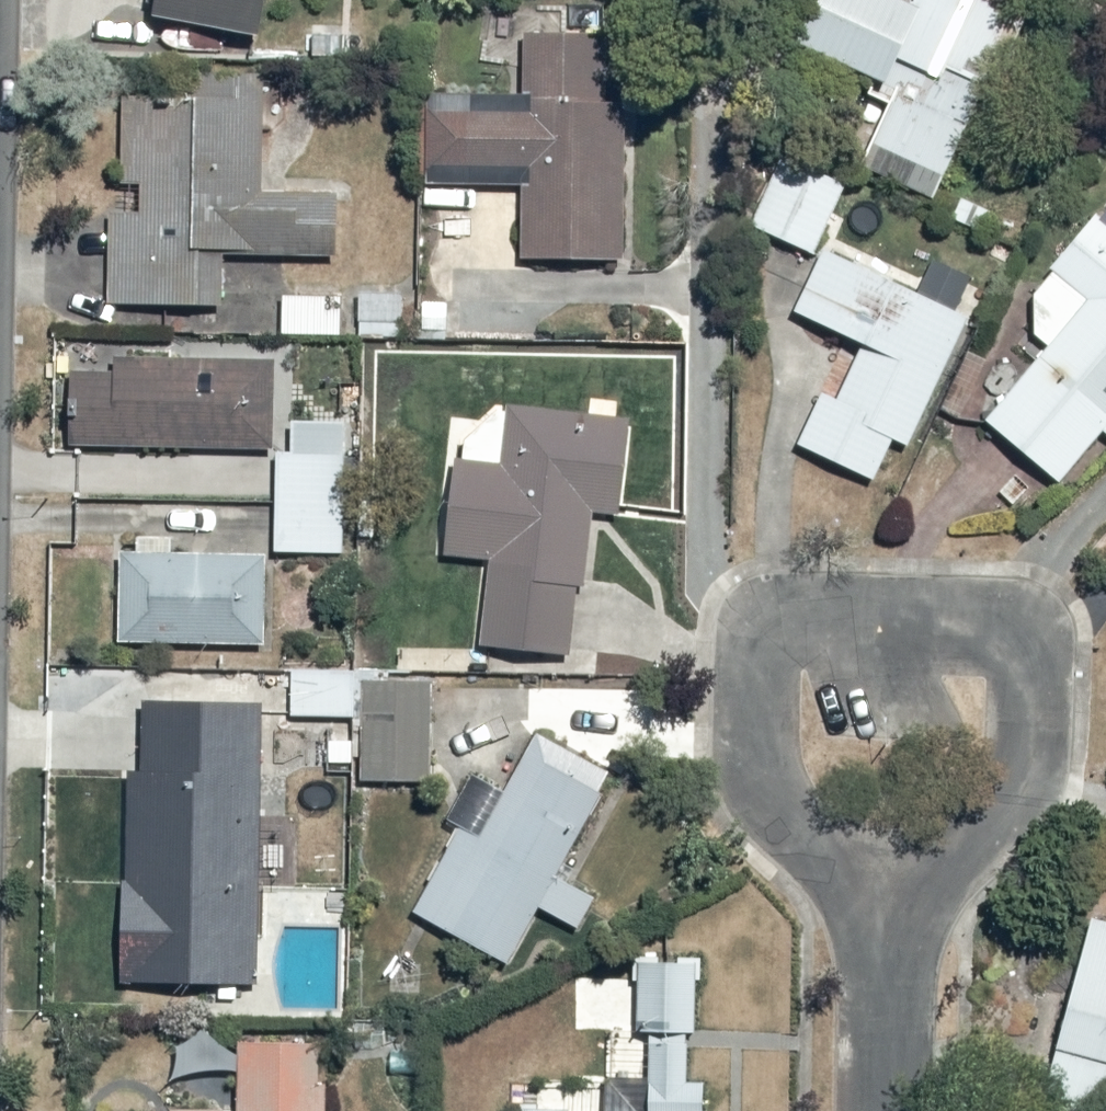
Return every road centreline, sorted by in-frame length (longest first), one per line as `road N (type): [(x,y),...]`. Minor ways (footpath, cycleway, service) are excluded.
road 1 (residential): [(894,908),(790,833),(756,776),(755,682),(762,641),(775,621),(823,611),(969,615),(1008,630),(1029,672),(1021,761),(997,814),(957,856)]
road 2 (residential): [(888,1110),(894,908)]

